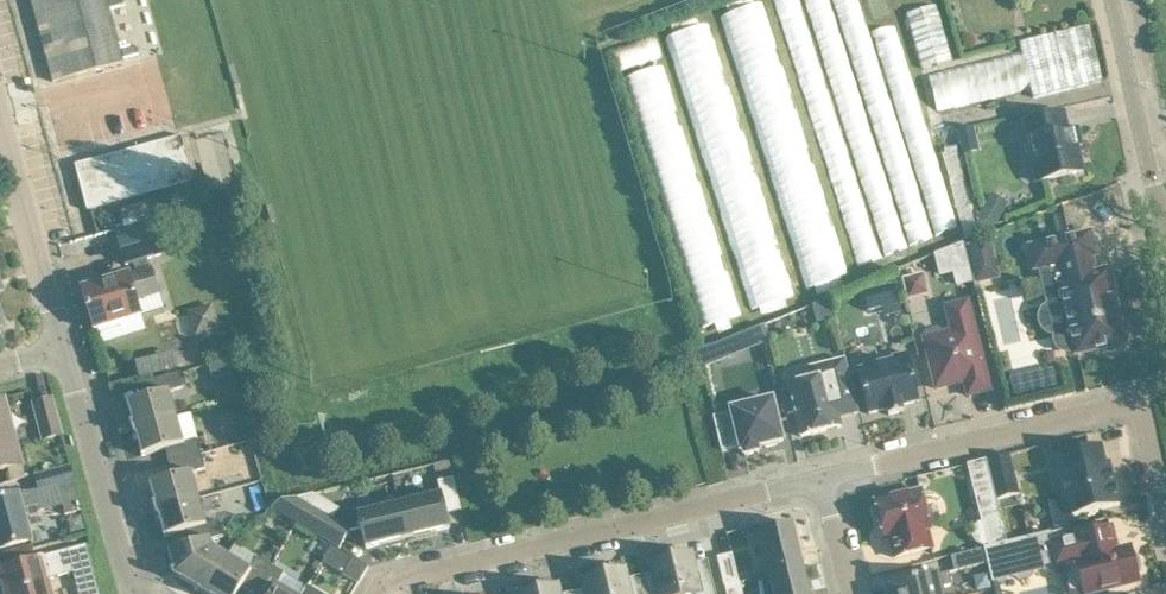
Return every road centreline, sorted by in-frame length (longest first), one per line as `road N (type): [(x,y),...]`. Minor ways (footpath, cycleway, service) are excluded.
road 1 (residential): [(824,480),(382,586),(378,593)]
road 2 (residential): [(1165,507),(1140,404),(824,480)]
road 3 (residential): [(133,593),(64,347)]
road 4 (residential): [(64,347),(0,115)]
road 5 (unclassified): [(1162,221),(1110,0)]

